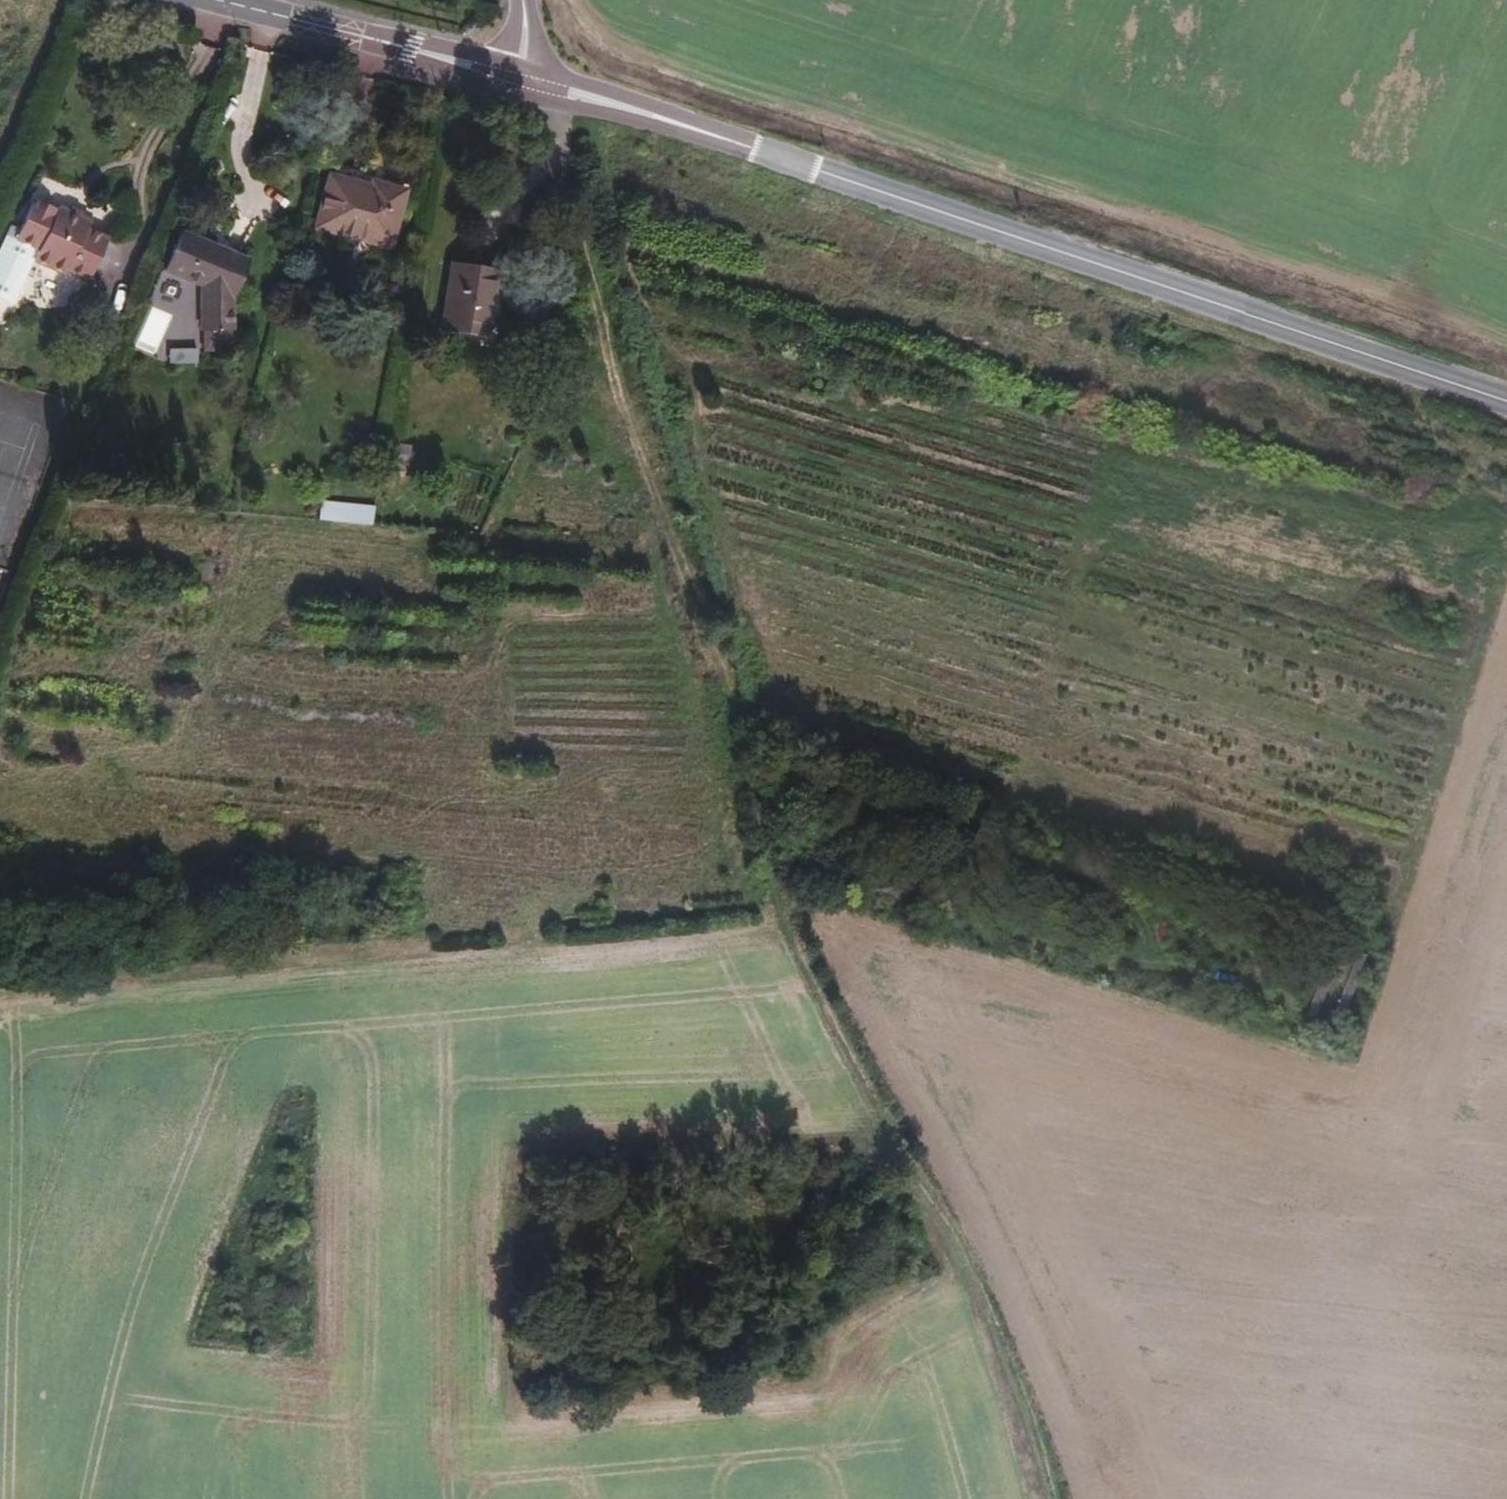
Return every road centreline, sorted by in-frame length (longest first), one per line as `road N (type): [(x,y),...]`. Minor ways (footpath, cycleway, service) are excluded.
road 1 (tertiary): [(1506,400),(524,78)]
road 2 (tertiary): [(524,78),(217,0)]

